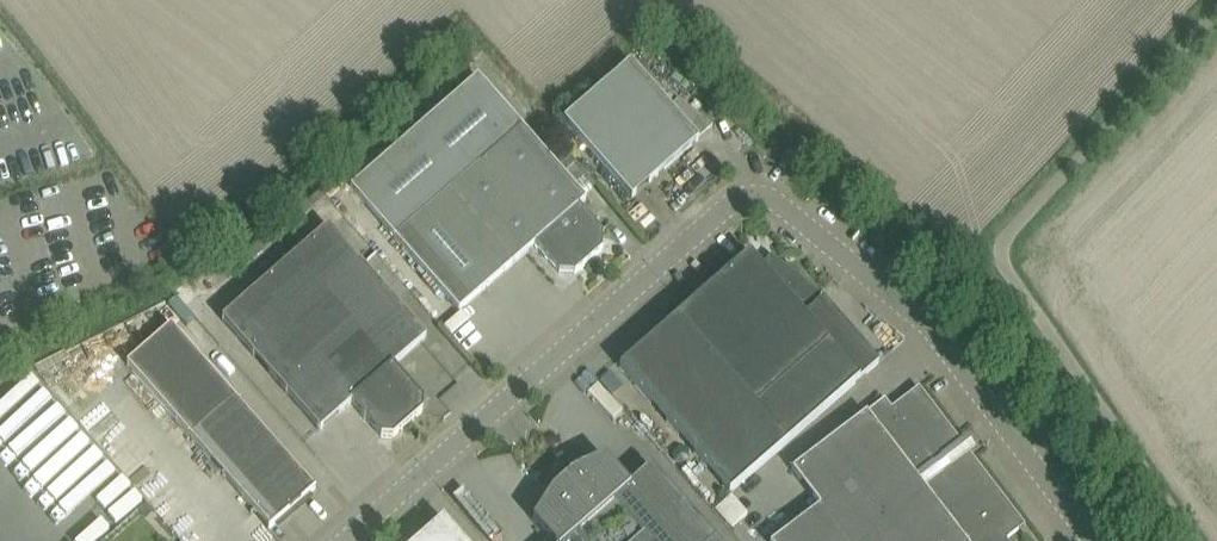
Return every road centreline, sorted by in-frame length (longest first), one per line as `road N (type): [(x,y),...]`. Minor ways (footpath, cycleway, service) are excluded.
road 1 (unclassified): [(1092,540),(922,320),(761,193),(728,205),(350,540)]

